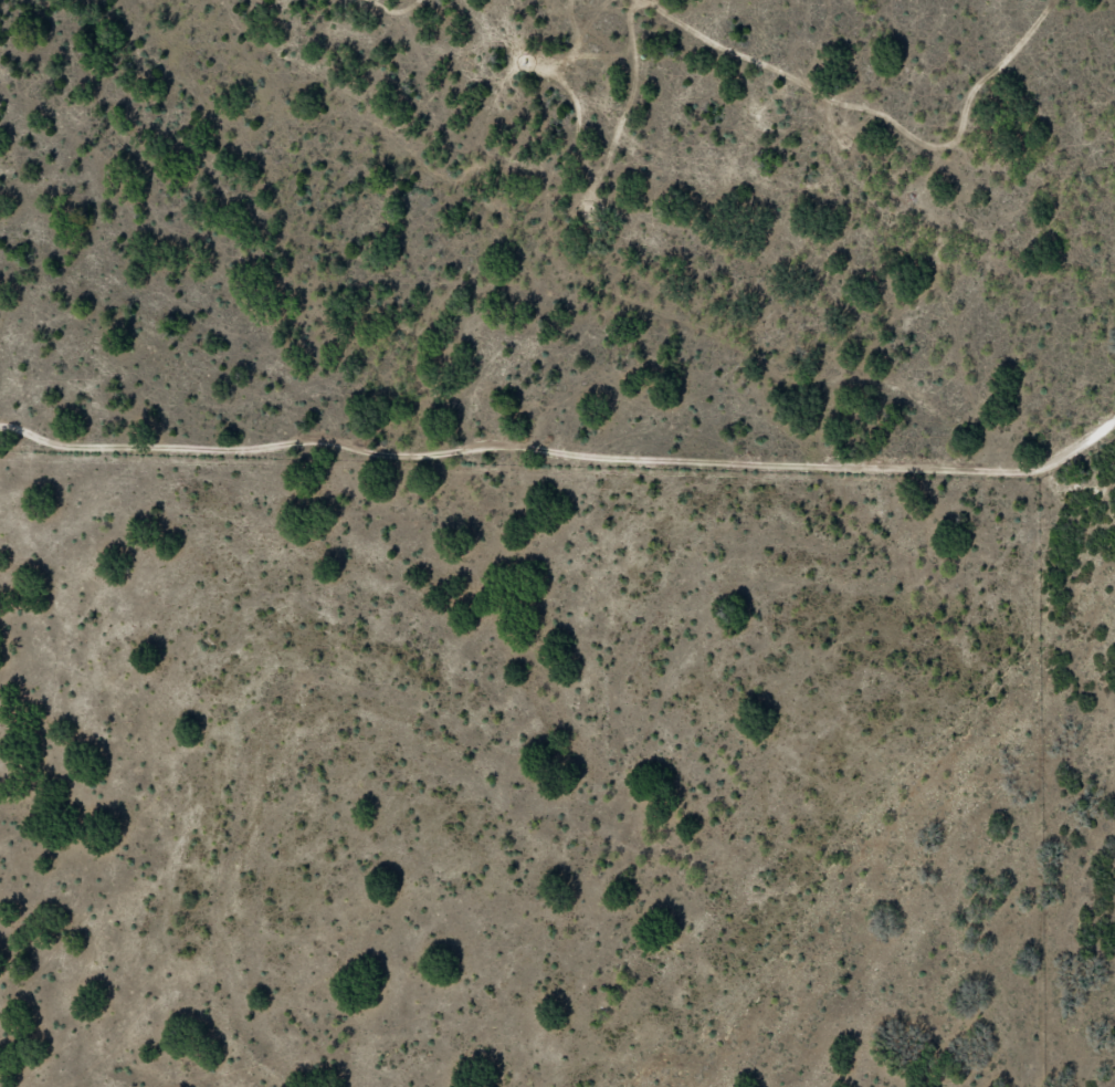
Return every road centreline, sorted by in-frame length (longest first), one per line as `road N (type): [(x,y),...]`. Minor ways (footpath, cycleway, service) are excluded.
road 1 (residential): [(742,0),(837,74),(1114,241)]

